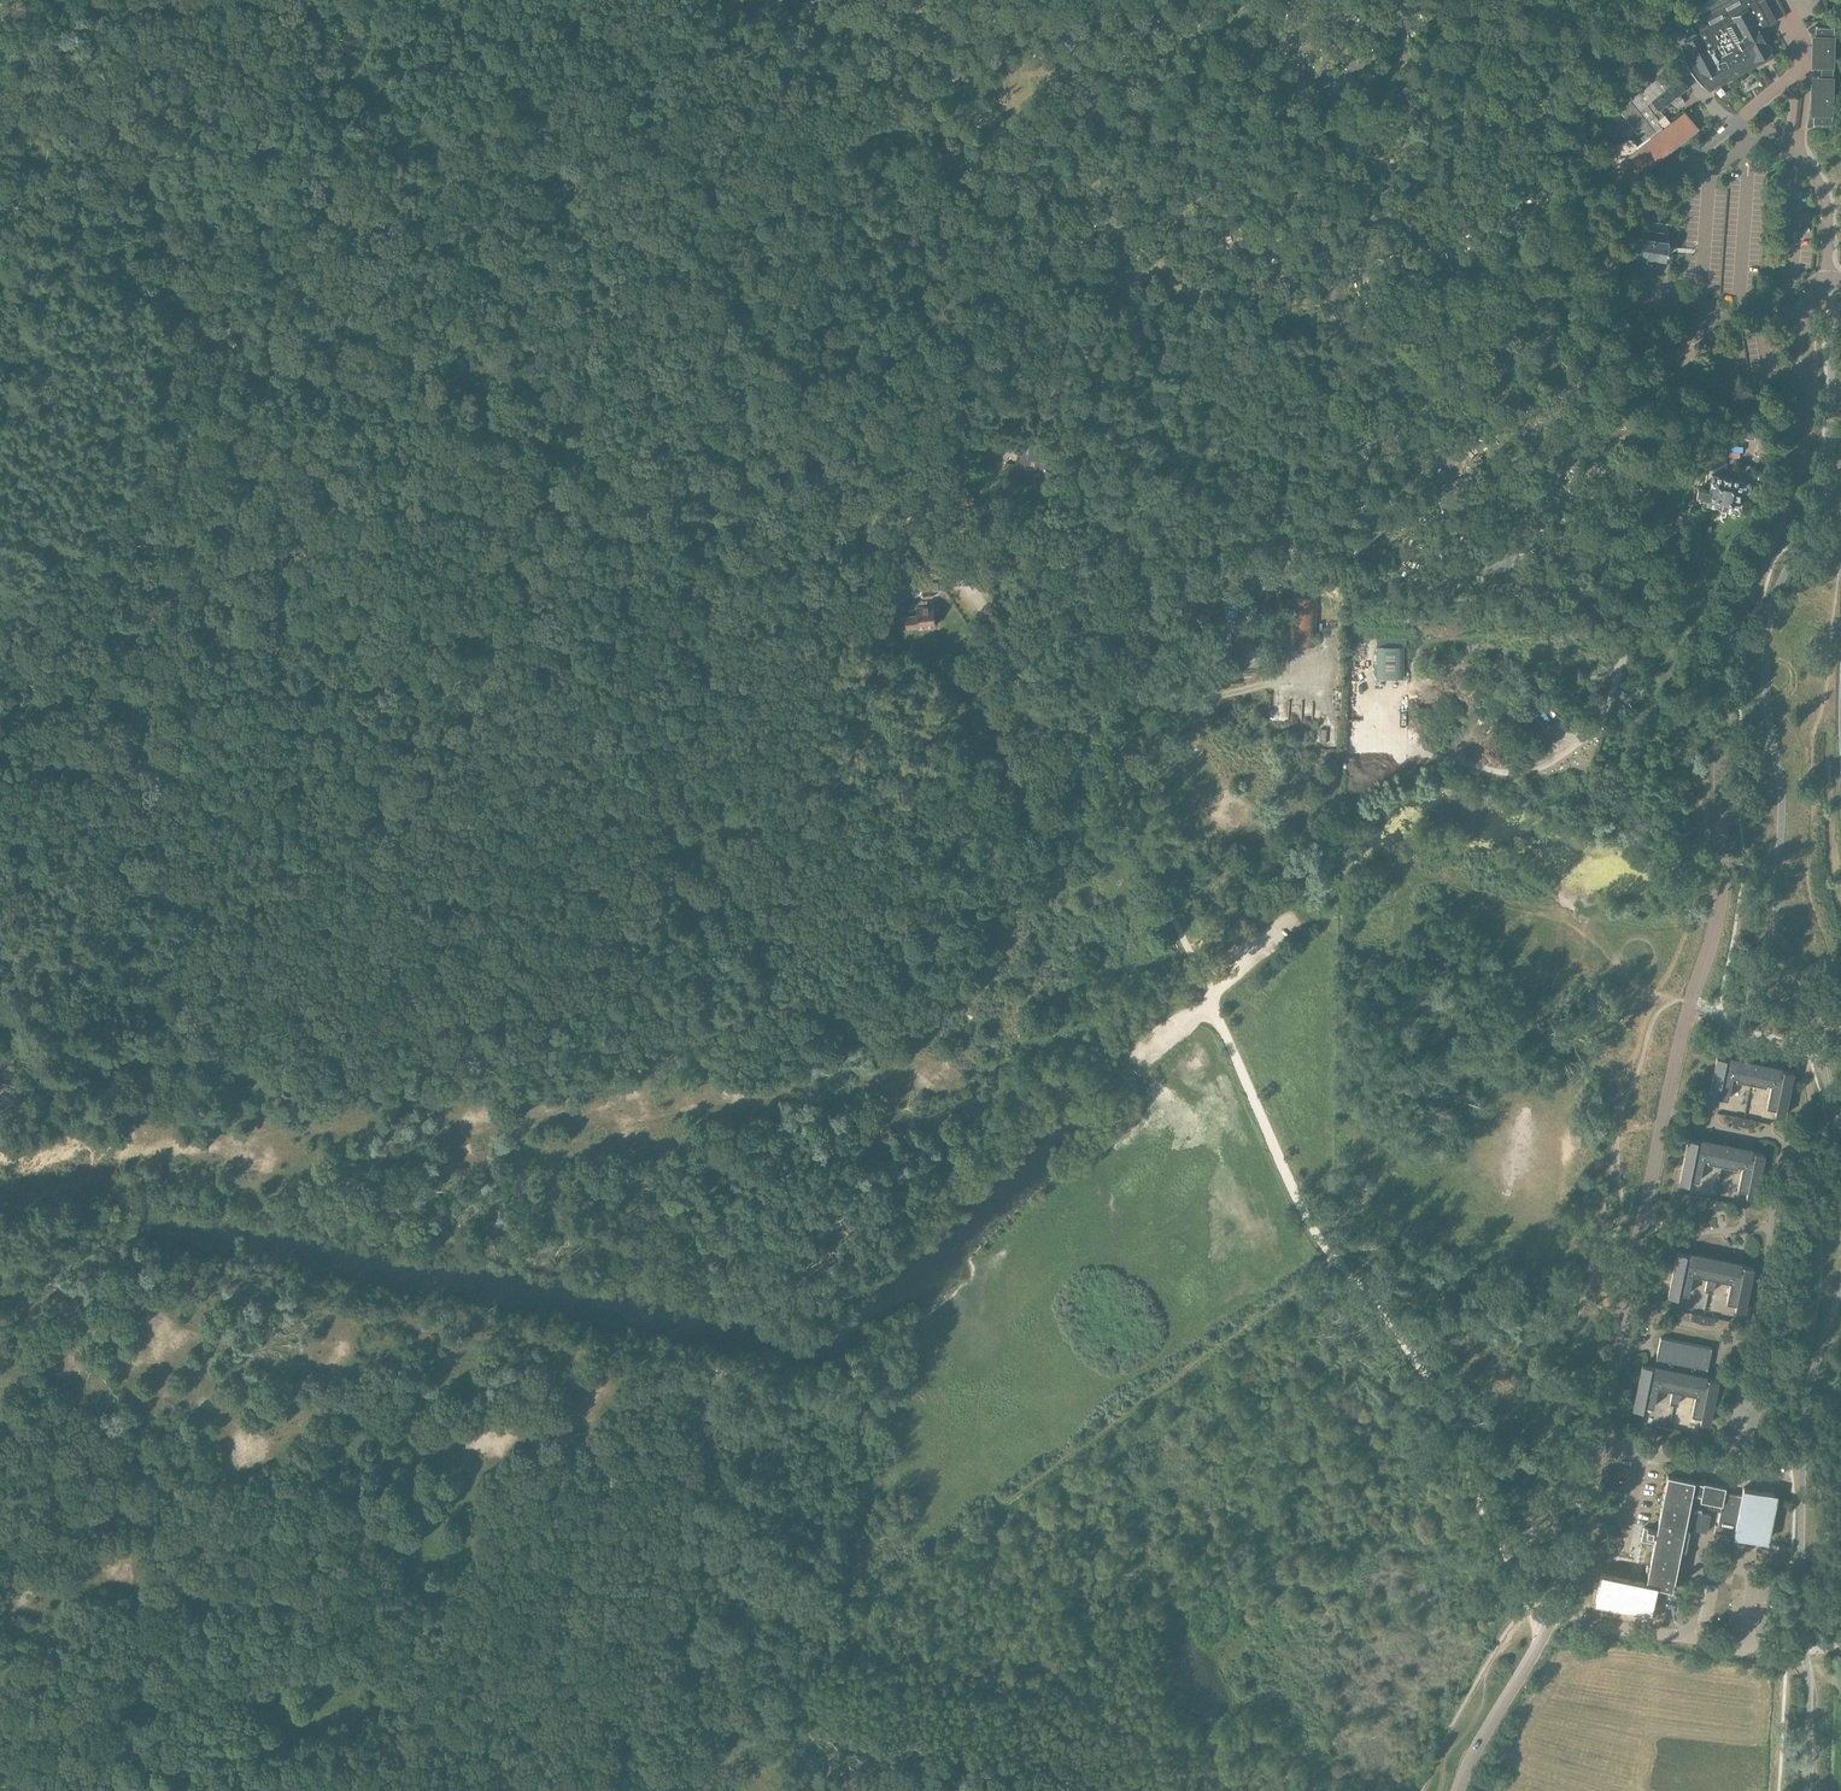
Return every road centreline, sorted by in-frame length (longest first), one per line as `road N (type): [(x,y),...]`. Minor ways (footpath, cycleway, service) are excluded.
road 1 (unclassified): [(1597,1447),(1676,1057),(1714,932),(1723,659),(1799,460),(1812,297),(1829,282)]
road 2 (unclassified): [(1719,1476),(1779,1173),(1808,1103),(1802,1062),(1735,1045),(1738,1034)]
road 3 (unclassified): [(1465,1790),(1548,1626)]
road 4 (unclassified): [(1556,1612),(1597,1447)]
road 5 (unclassified): [(1692,1640),(1785,1652),(1840,1645)]
road 6 (unclassified): [(1556,1612),(1692,1640)]
road 7 (unclassified): [(1719,1476),(1597,1447)]

